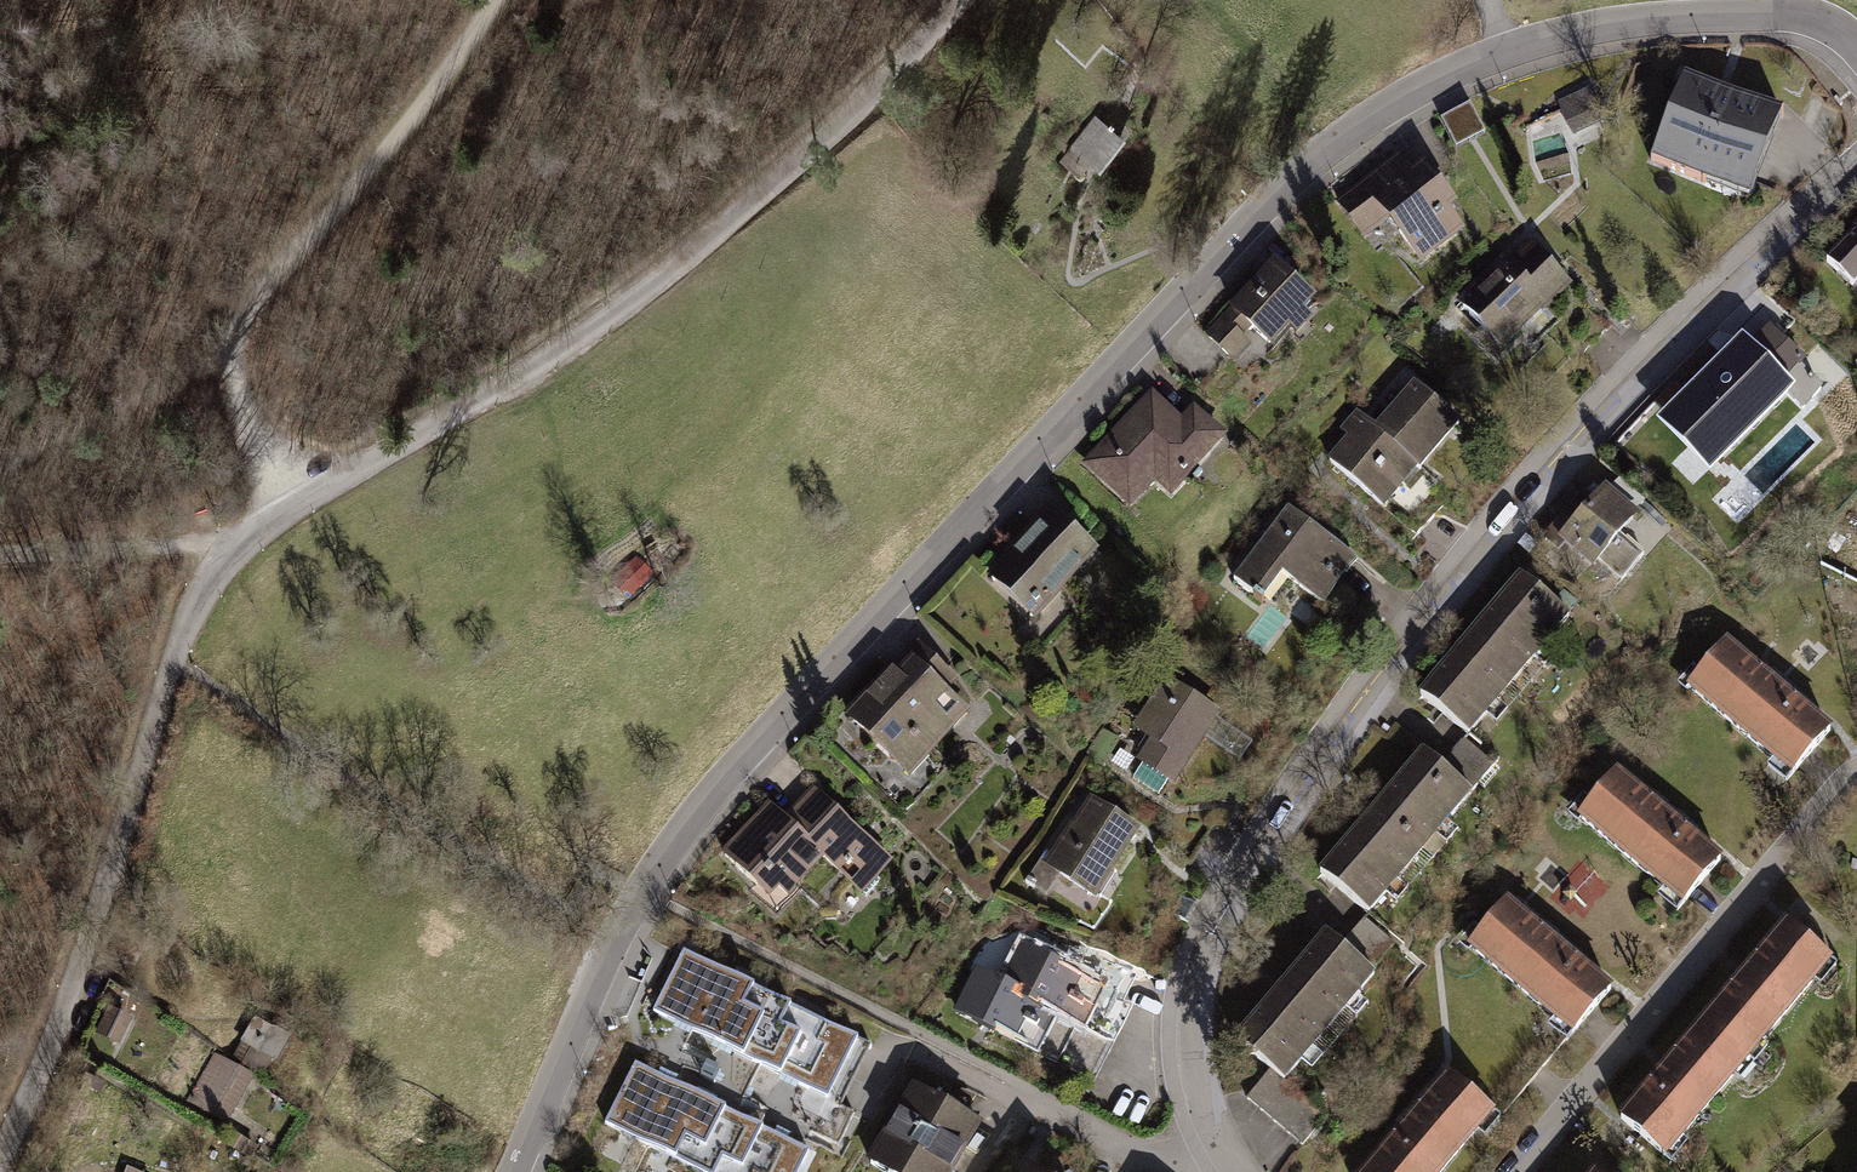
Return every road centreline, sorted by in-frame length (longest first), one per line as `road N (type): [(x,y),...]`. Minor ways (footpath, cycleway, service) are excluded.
road 1 (residential): [(525,1171),(622,948),(752,745),(1325,149),(1506,48),(1620,21),(1790,15),(1856,44)]
road 2 (unclassified): [(0,1150),(75,971),(167,660),(228,544),(619,308),(866,115),(971,0)]
road 3 (residential): [(1232,1171),(1212,1135),(1201,1078),(1203,971),(1226,910),(1280,823),(1523,506),(1731,289),(1856,180)]
road 4 (residential): [(1515,1171),(1856,780)]
road 5 (track): [(491,0),(420,109),(253,301),(231,350)]
road 6 (residential): [(991,1070),(1205,1171)]
road 7 (track): [(228,544),(0,552)]
road 8 (track): [(231,350),(272,514)]

